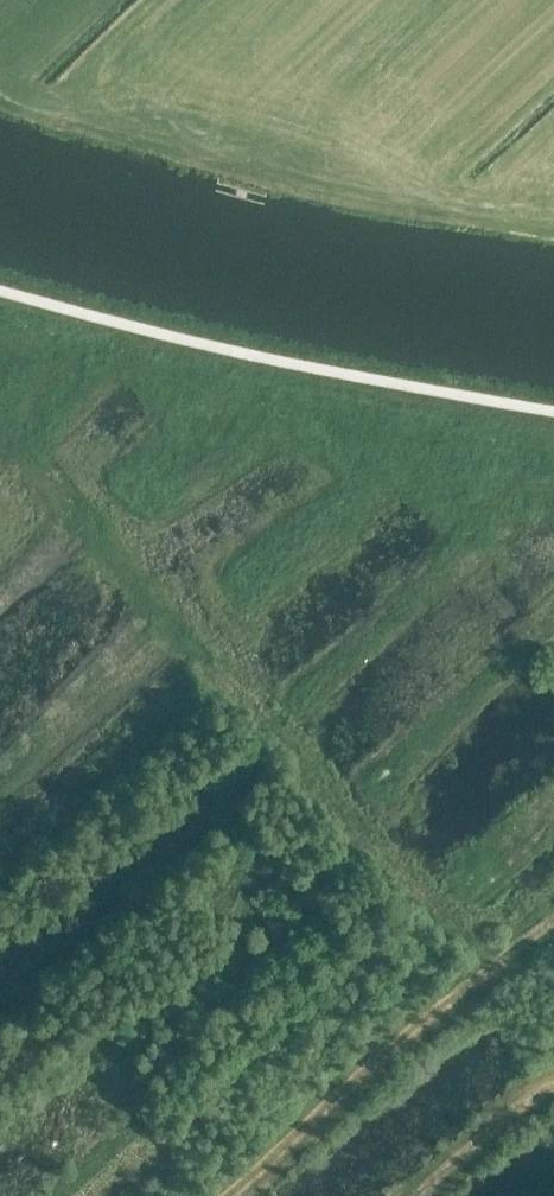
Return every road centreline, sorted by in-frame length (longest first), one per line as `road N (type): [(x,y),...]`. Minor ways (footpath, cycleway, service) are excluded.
road 1 (track): [(553,420),(324,378),(0,299)]

